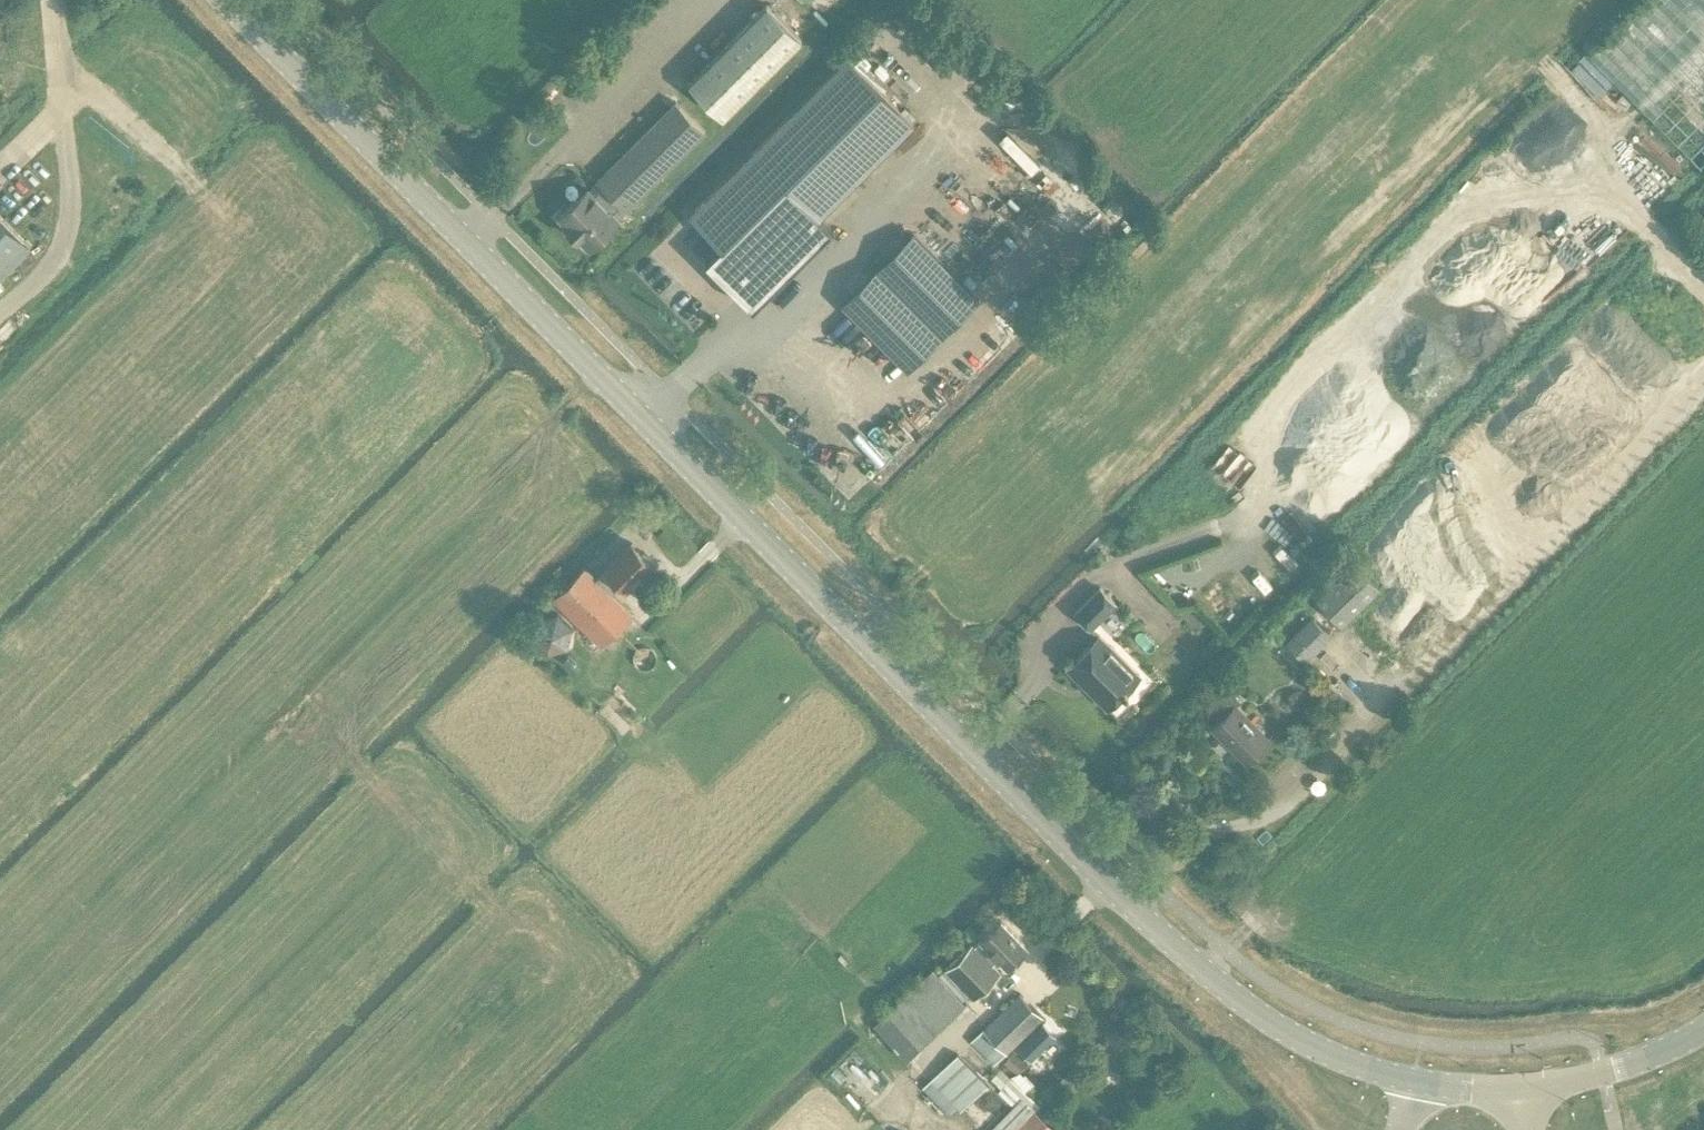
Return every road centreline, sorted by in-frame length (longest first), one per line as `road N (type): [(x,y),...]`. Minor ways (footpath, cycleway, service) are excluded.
road 1 (tertiary): [(1527,1087),(1416,1080),(1348,1061),(1299,1038),(1197,967),(226,0)]
road 2 (tertiary): [(1703,1028),(1629,1065),(1527,1087)]

